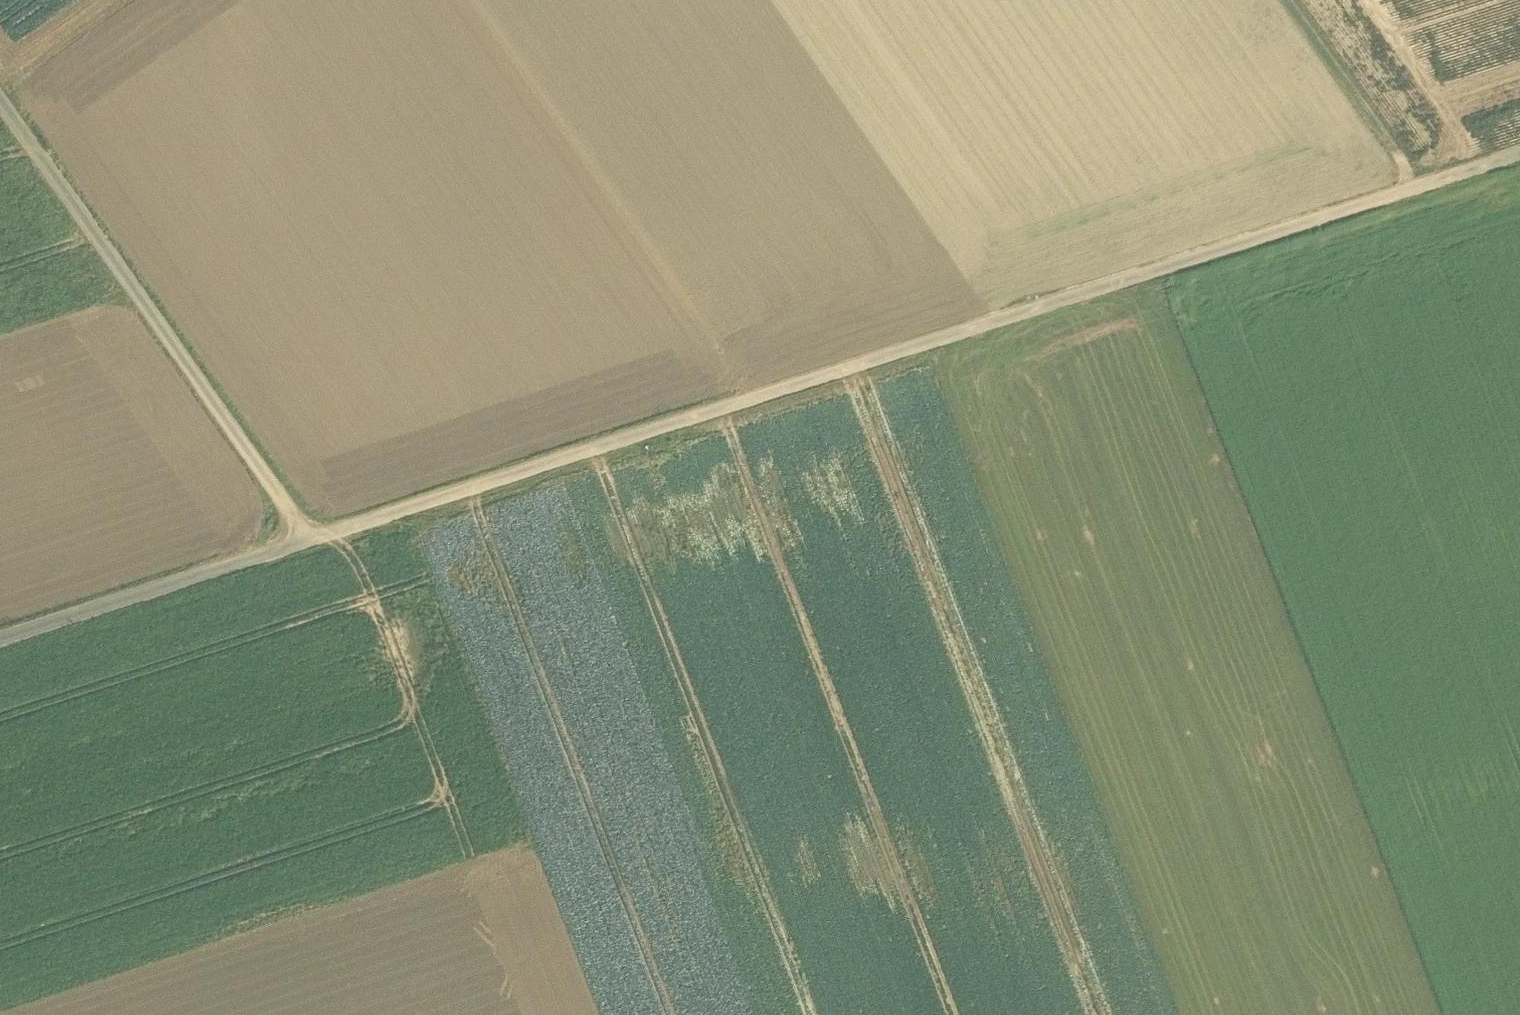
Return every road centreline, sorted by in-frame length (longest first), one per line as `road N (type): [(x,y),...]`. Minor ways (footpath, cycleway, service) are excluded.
road 1 (track): [(1519,152),(310,540)]
road 2 (track): [(0,99),(310,540),(0,639)]
road 3 (track): [(1289,0),(1419,184)]

